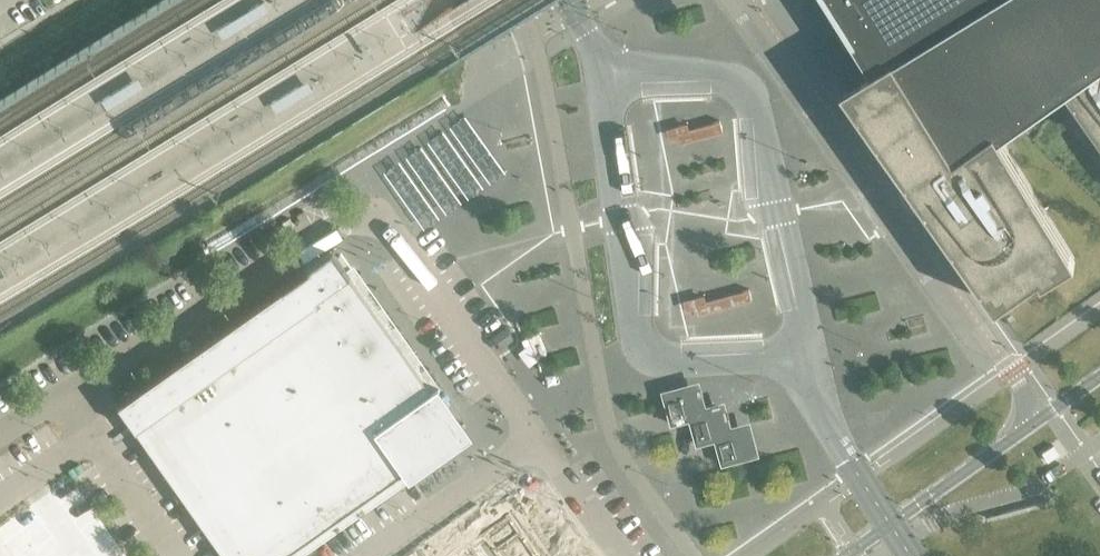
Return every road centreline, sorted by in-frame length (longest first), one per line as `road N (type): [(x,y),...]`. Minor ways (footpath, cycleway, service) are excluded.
road 1 (residential): [(618,555),(414,262),(370,227),(347,229),(0,432)]
road 2 (residential): [(748,0),(1012,374),(1026,398),(1026,430)]
road 3 (secondary): [(1026,430),(845,555)]

